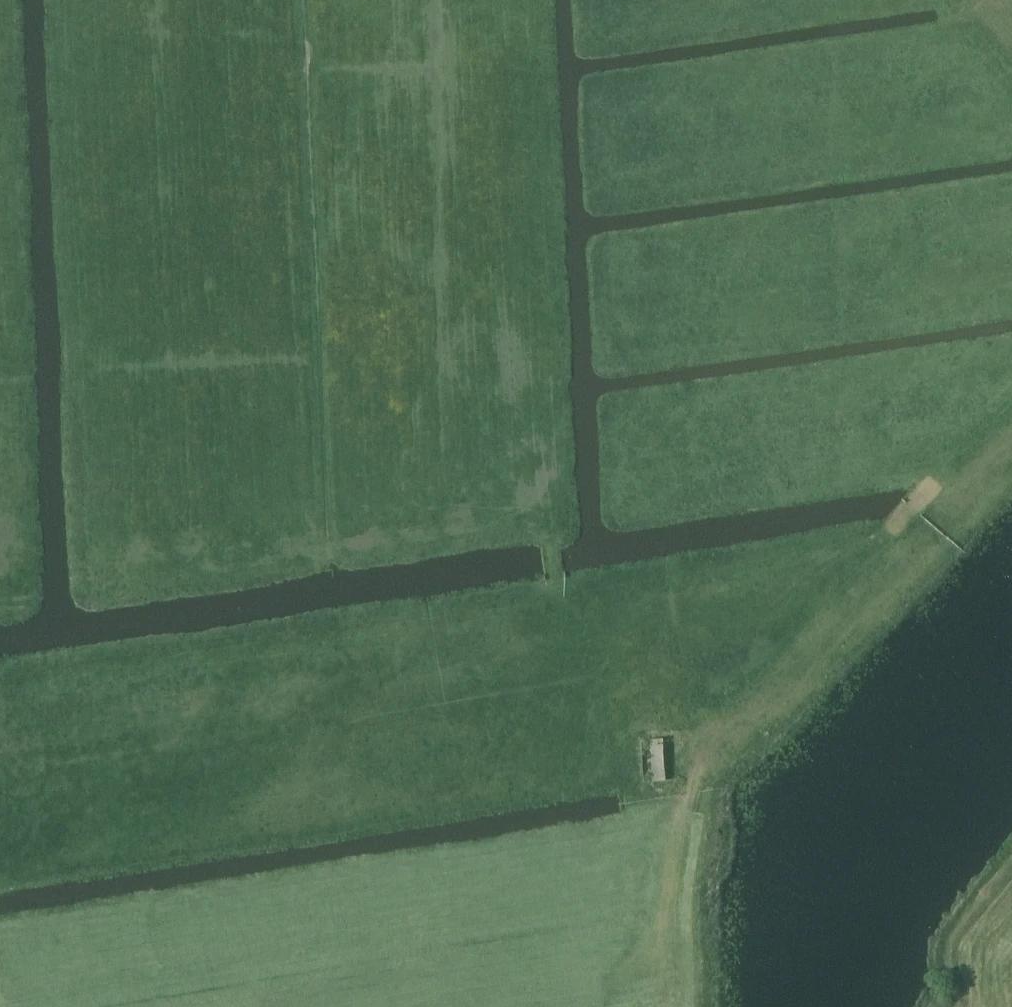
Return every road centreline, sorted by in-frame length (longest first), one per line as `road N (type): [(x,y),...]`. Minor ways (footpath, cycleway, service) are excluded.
road 1 (track): [(409,1006),(608,973),(646,952),(668,906),(689,792),(716,746),(1011,437)]

